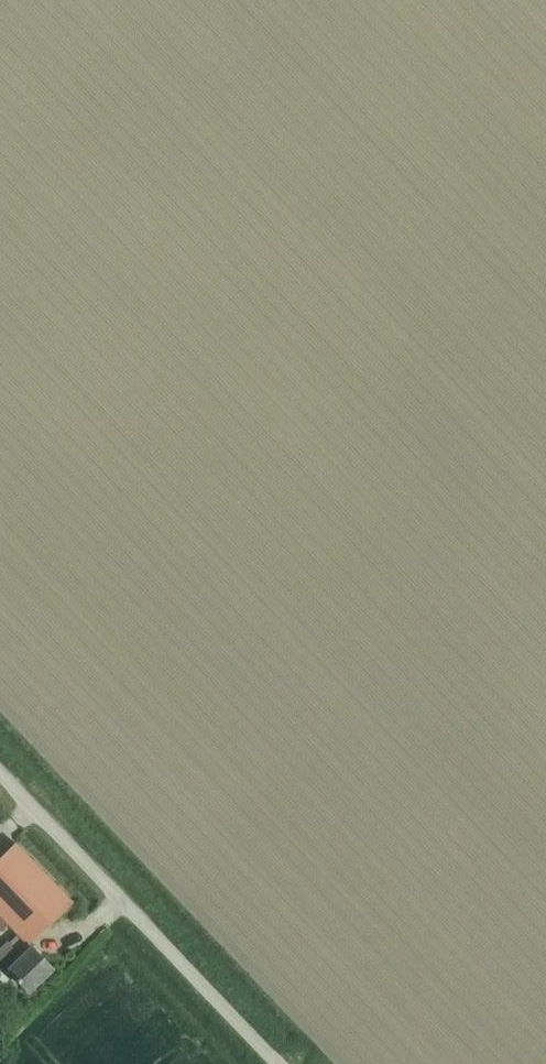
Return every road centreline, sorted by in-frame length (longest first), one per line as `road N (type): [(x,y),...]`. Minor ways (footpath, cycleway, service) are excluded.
road 1 (unclassified): [(289,1063),(0,764)]

